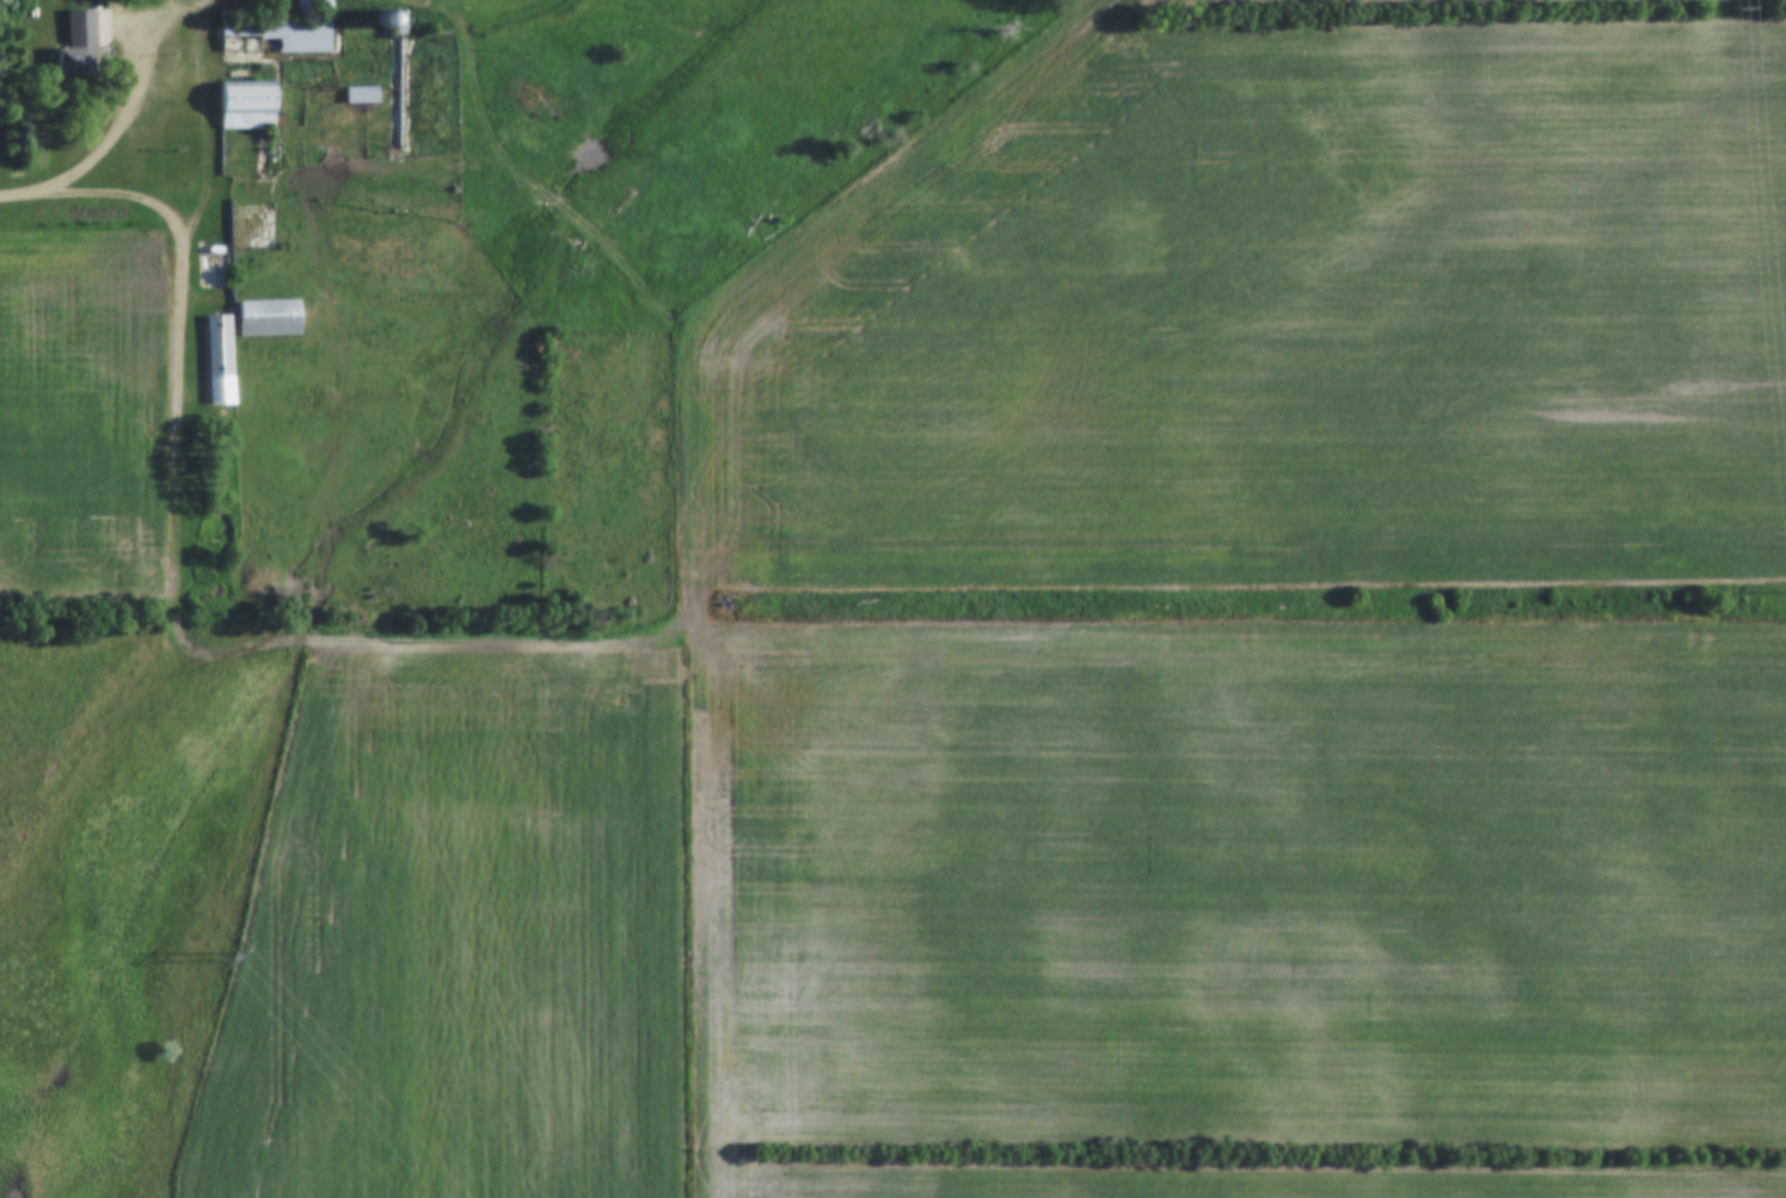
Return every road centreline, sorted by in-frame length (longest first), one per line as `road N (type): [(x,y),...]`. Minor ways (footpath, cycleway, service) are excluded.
road 1 (track): [(30,198),(153,198),(182,220),(189,240),(183,626),(201,650),(323,637),(582,634),(689,625)]

